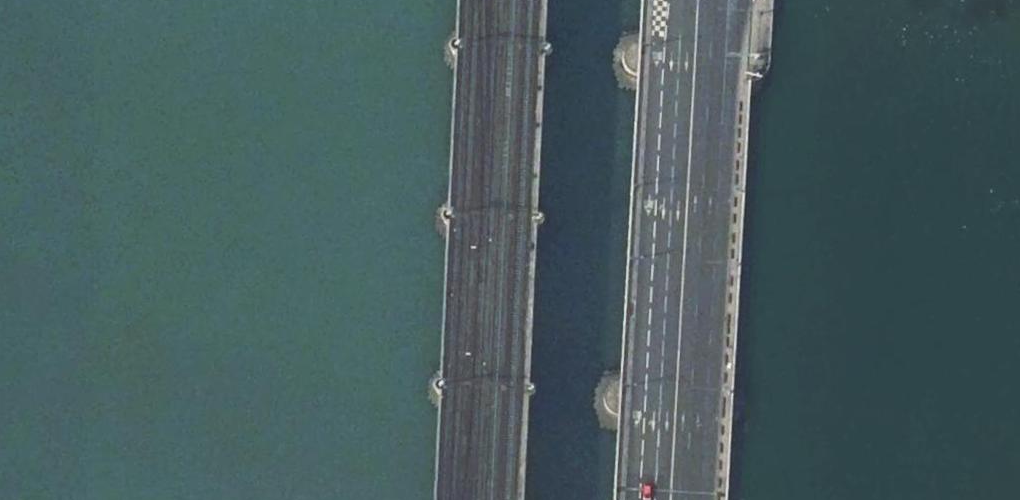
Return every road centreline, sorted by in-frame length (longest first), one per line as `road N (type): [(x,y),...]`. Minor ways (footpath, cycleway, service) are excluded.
road 1 (primary): [(677,0),(644,499)]
road 2 (primary): [(689,499),(720,0)]

